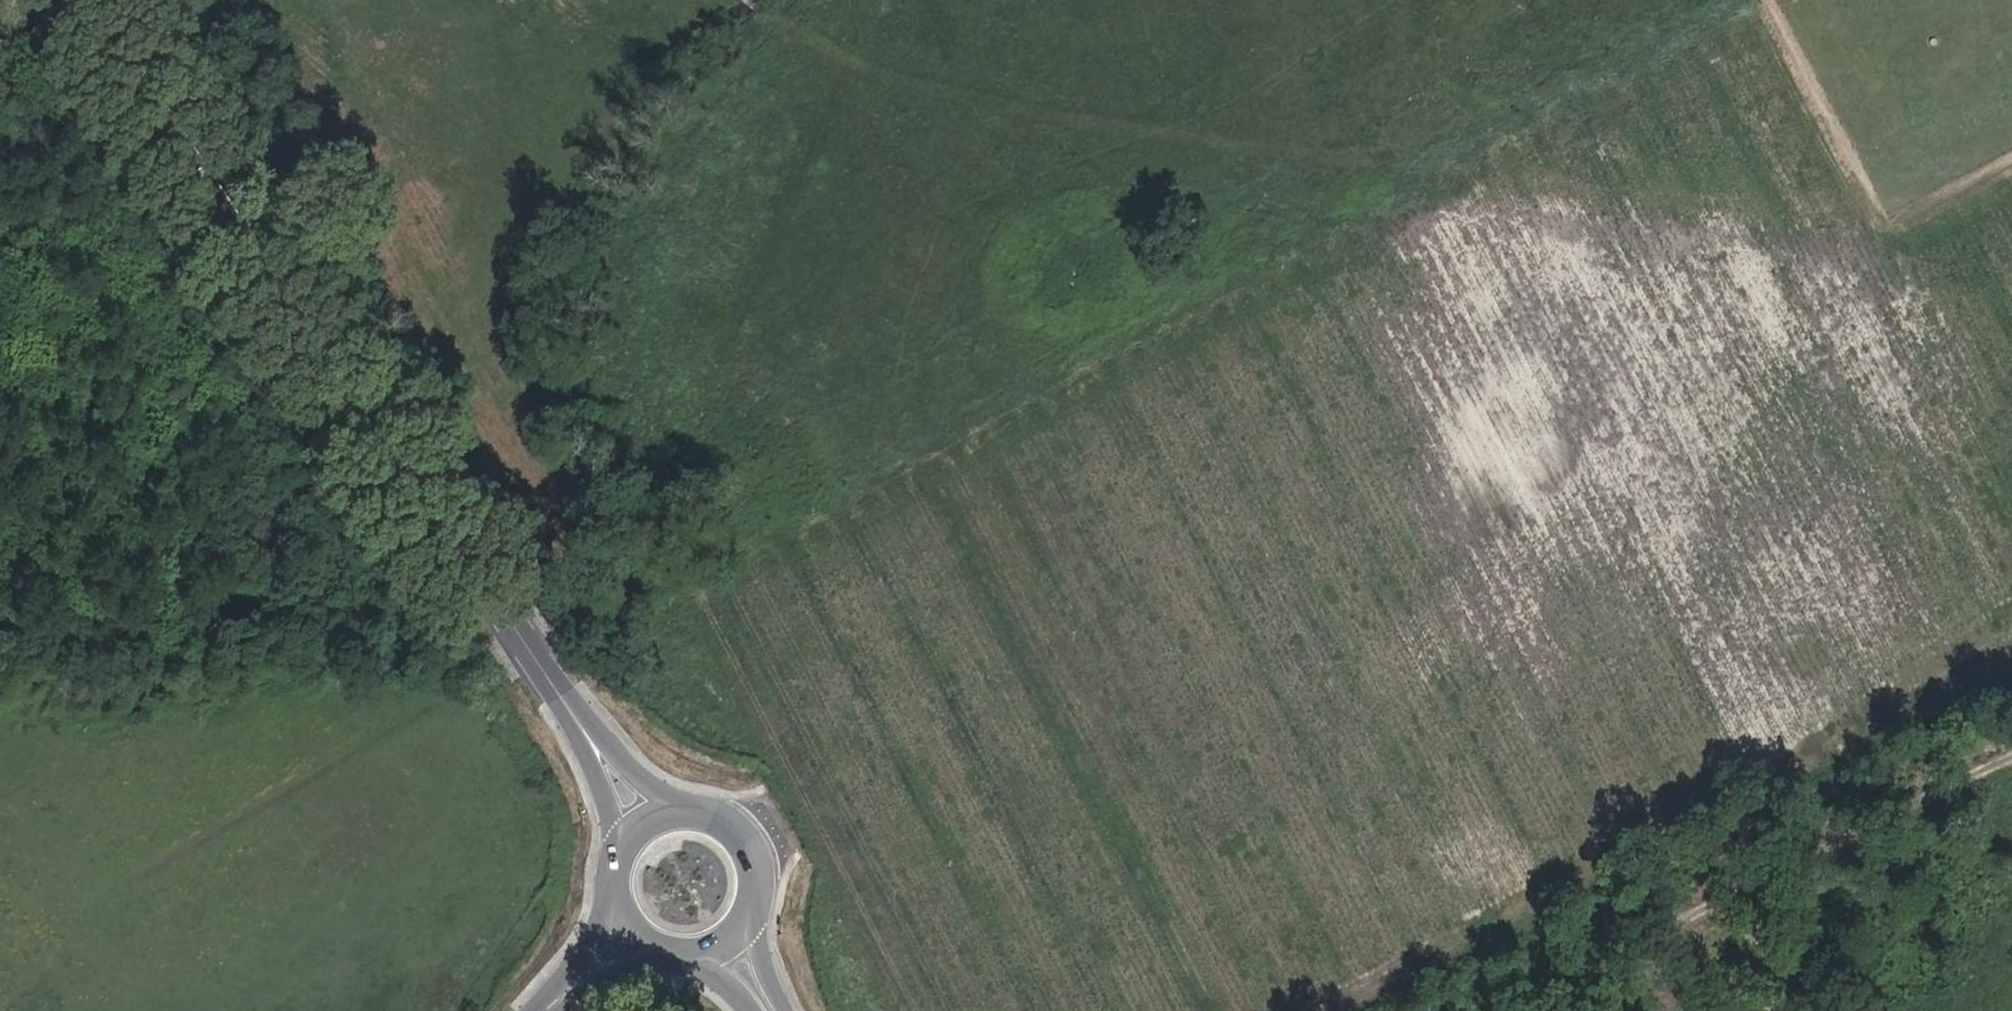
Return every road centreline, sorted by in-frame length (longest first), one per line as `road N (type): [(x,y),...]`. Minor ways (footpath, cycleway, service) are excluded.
road 1 (primary): [(114,0),(589,736)]
road 2 (primary): [(753,909),(758,887),(746,844),(731,827),(689,811)]
road 3 (primary): [(589,736),(617,860)]
road 4 (primary): [(689,811),(589,736)]

